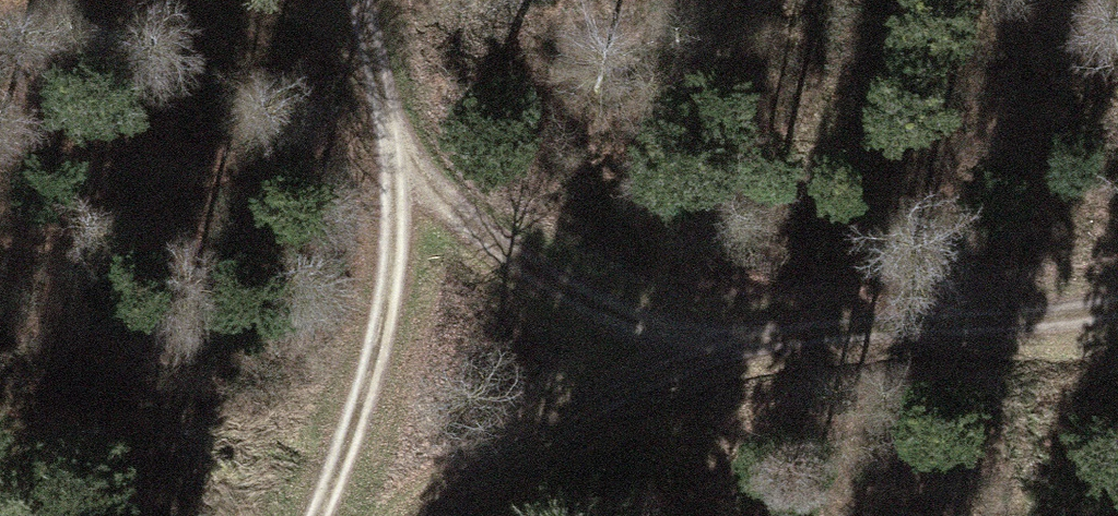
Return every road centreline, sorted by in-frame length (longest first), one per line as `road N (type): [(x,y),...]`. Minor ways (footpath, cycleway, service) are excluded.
road 1 (track): [(1117,287),(1026,310),(732,343),(595,396),(435,515)]
road 2 (track): [(368,0),(395,144),(376,363),(311,515)]
road 3 (track): [(732,343),(575,287),(477,226),(395,144)]

